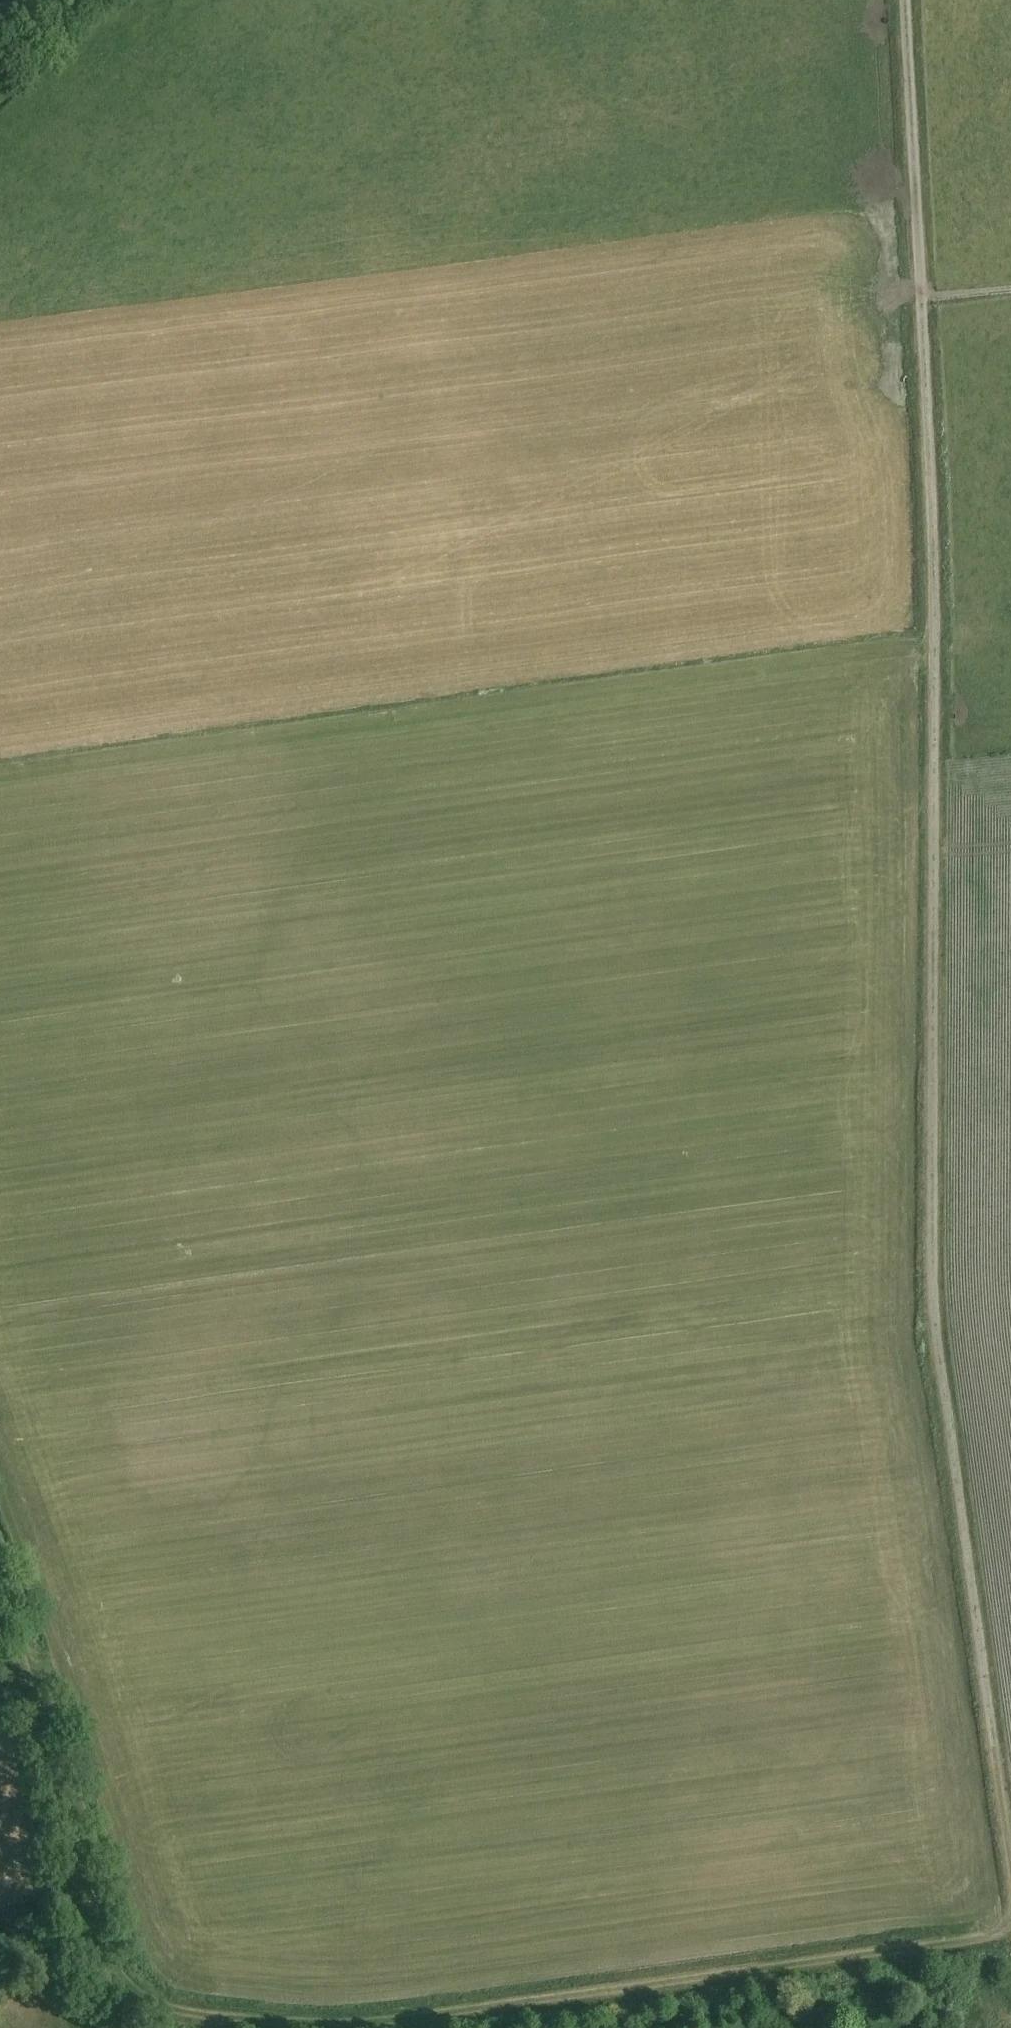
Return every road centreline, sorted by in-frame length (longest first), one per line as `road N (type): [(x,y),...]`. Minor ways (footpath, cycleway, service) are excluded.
road 1 (unclassified): [(994,1747),(944,1373),(936,1253),(928,376),(908,0)]
road 2 (track): [(0,1601),(118,1968),(128,1989),(162,2009),(294,2024),(401,2020),(914,1949),(994,1935),(1010,1923)]

